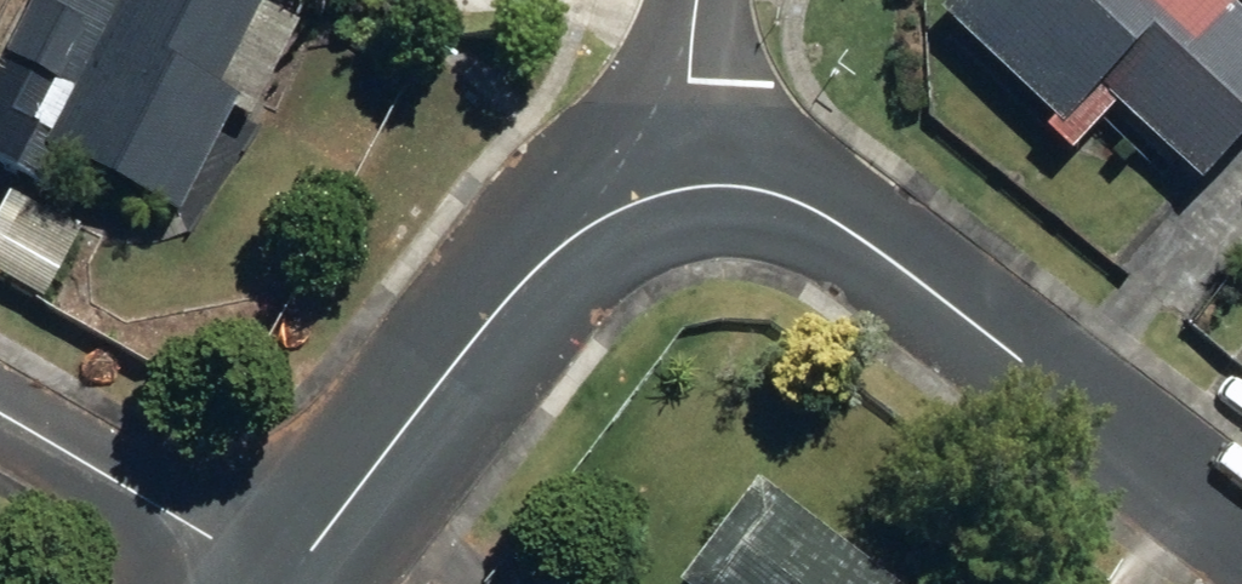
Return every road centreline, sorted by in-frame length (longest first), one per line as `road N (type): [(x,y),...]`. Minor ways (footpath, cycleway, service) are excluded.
road 1 (residential): [(680,184),(771,196),(893,261),(1241,520)]
road 2 (residential): [(292,582),(529,266),(600,218),(680,184)]
road 3 (residential): [(292,582),(0,418)]
road 4 (residential): [(680,184),(699,0)]

